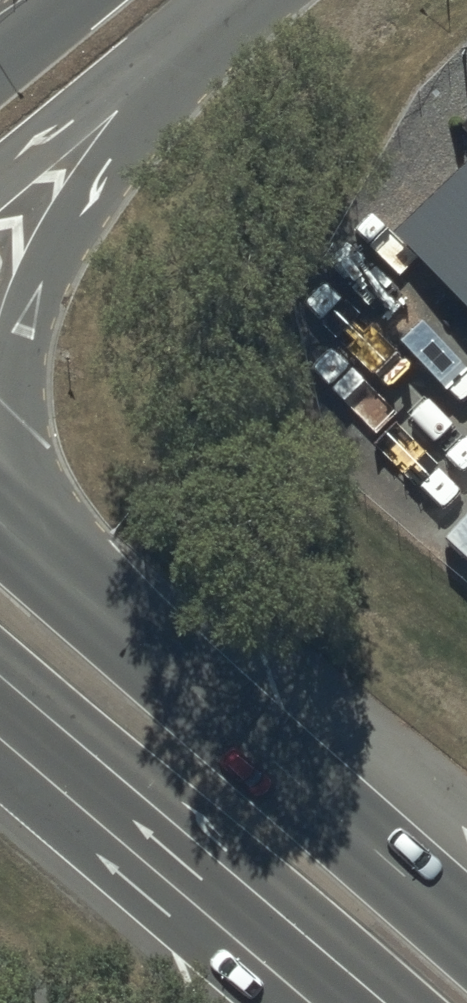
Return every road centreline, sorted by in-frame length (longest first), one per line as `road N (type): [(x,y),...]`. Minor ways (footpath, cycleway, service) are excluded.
road 1 (trunk): [(157,0),(29,324),(16,414),(68,579)]
road 2 (trunk): [(68,579),(466,929)]
road 3 (trunk): [(312,1002),(0,739)]
road 4 (tertiary): [(0,133),(154,0)]
road 5 (trunk): [(0,84),(151,0)]

